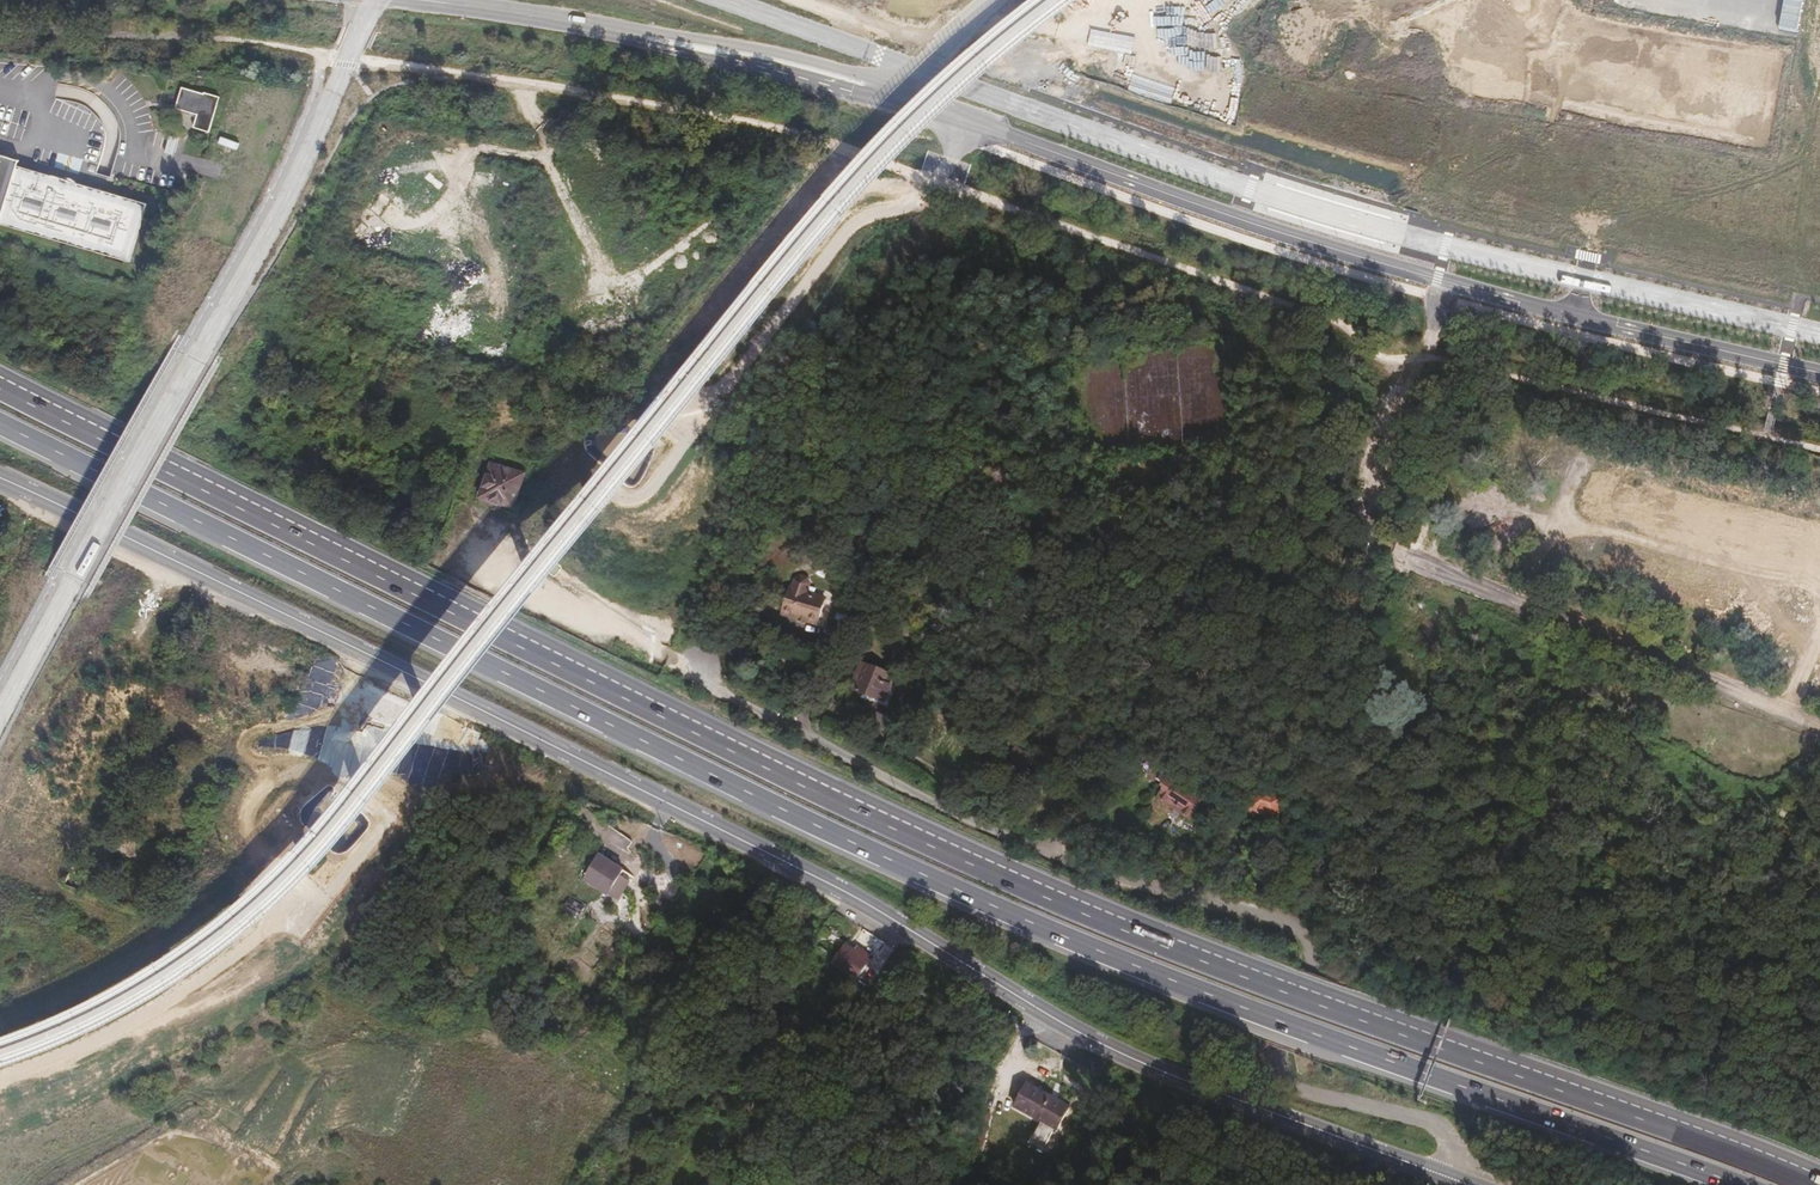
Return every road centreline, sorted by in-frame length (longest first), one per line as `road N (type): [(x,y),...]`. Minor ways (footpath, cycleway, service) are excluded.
road 1 (trunk): [(1819,1183),(1162,945),(953,857),(0,382)]
road 2 (trunk): [(0,424),(901,866),(1287,1027),(1736,1184)]
road 3 (secondary): [(1455,1182),(1129,1060),(820,880),(505,722),(427,714),(342,722),(251,789),(178,871),(100,933),(0,987)]
road 4 (unclassified): [(692,665),(720,692),(937,808),(1078,868),(1287,923),(1304,956),(1276,1045),(1283,1079),(1320,1098),(1436,1127),(1453,1148),(1455,1182)]
road 5 (secondary): [(892,93),(1294,238),(1819,373)]
road 6 (secondary): [(418,0),(756,55),(892,93)]
road 7 (track): [(1819,588),(1554,520),(1521,607)]
road 8 (track): [(1387,550),(1362,521),(1445,281)]
road 9 (track): [(516,81),(527,125),(608,280)]
road 10 (track): [(812,0),(1015,80)]
road 11 (track): [(1407,554),(1462,520),(1526,514),(1554,520),(1578,466)]
road 12 (tertiary): [(892,93),(991,0)]
road 13 (track): [(937,808),(941,785),(885,745),(876,734),(876,708)]

